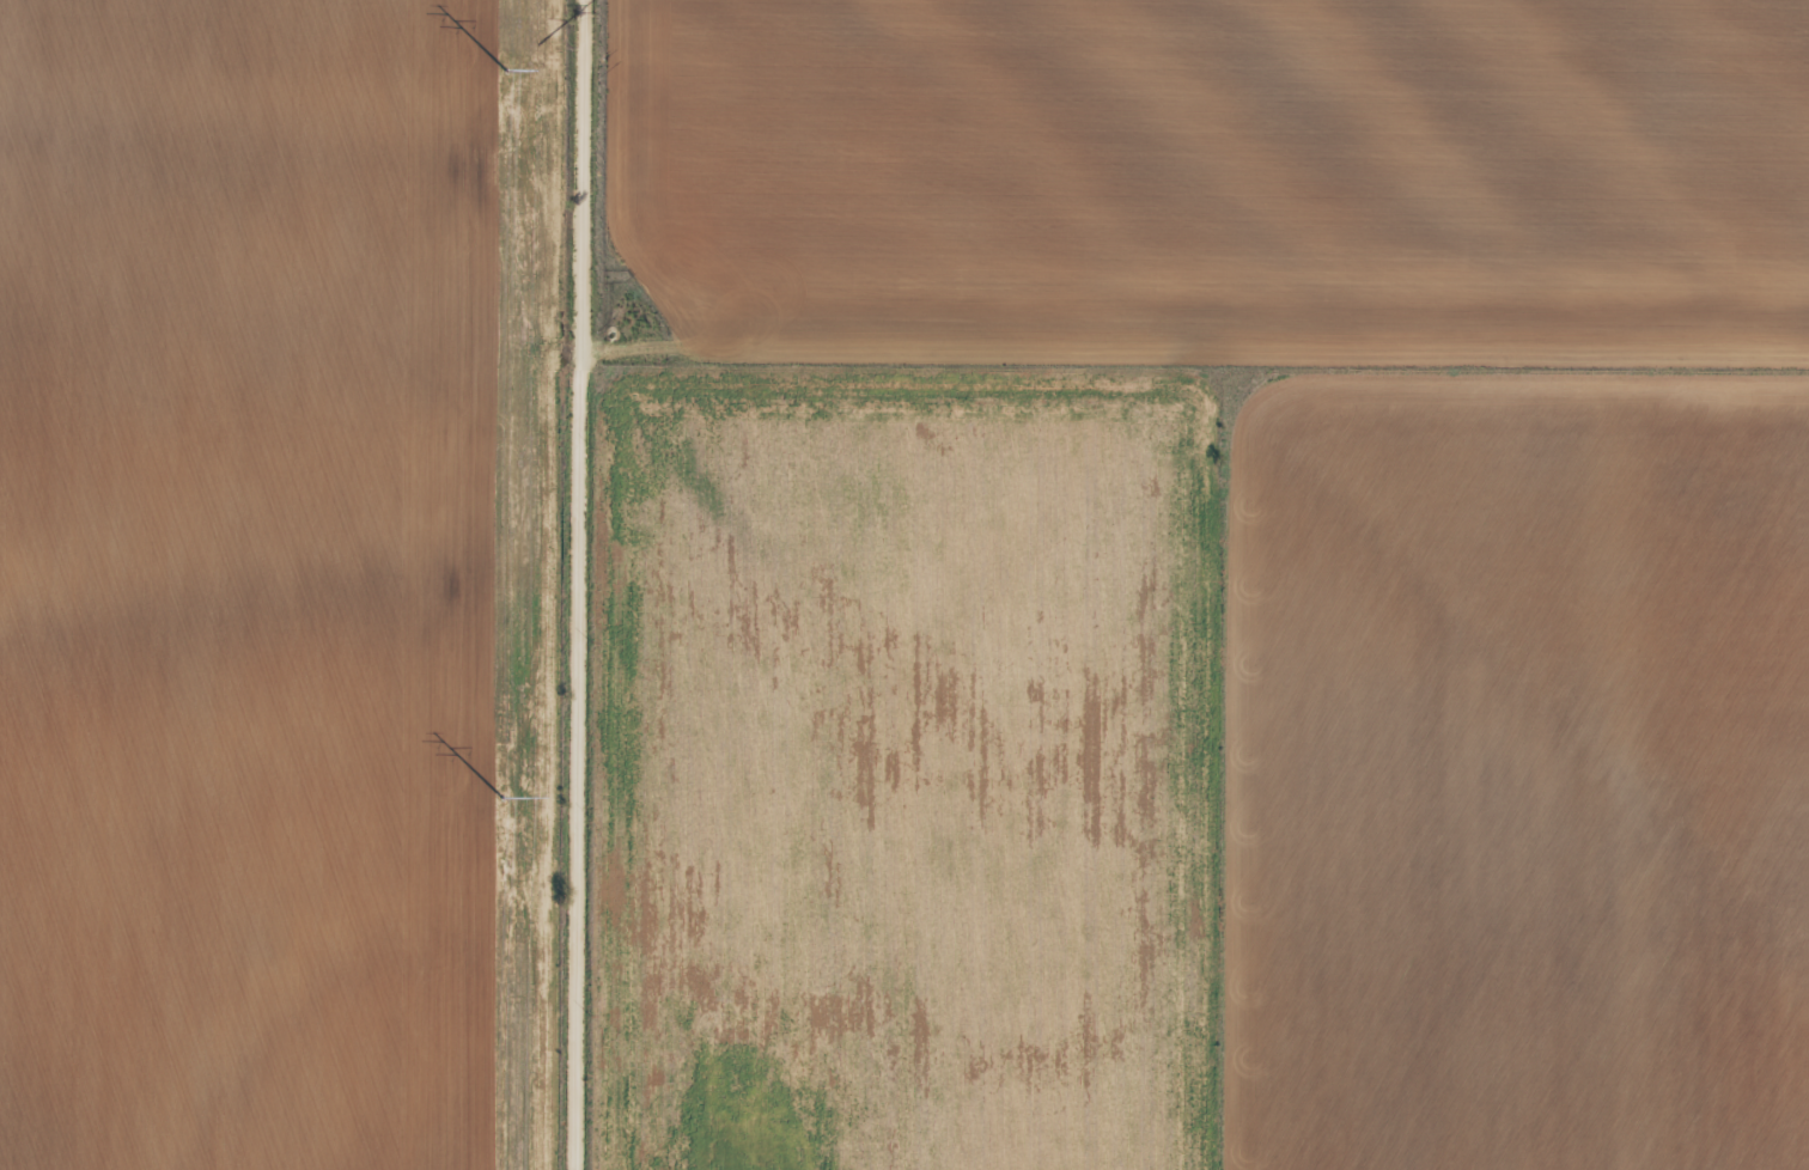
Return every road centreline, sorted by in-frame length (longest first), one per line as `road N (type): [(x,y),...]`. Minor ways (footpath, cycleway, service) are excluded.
road 1 (residential): [(557,0),(553,1169)]

